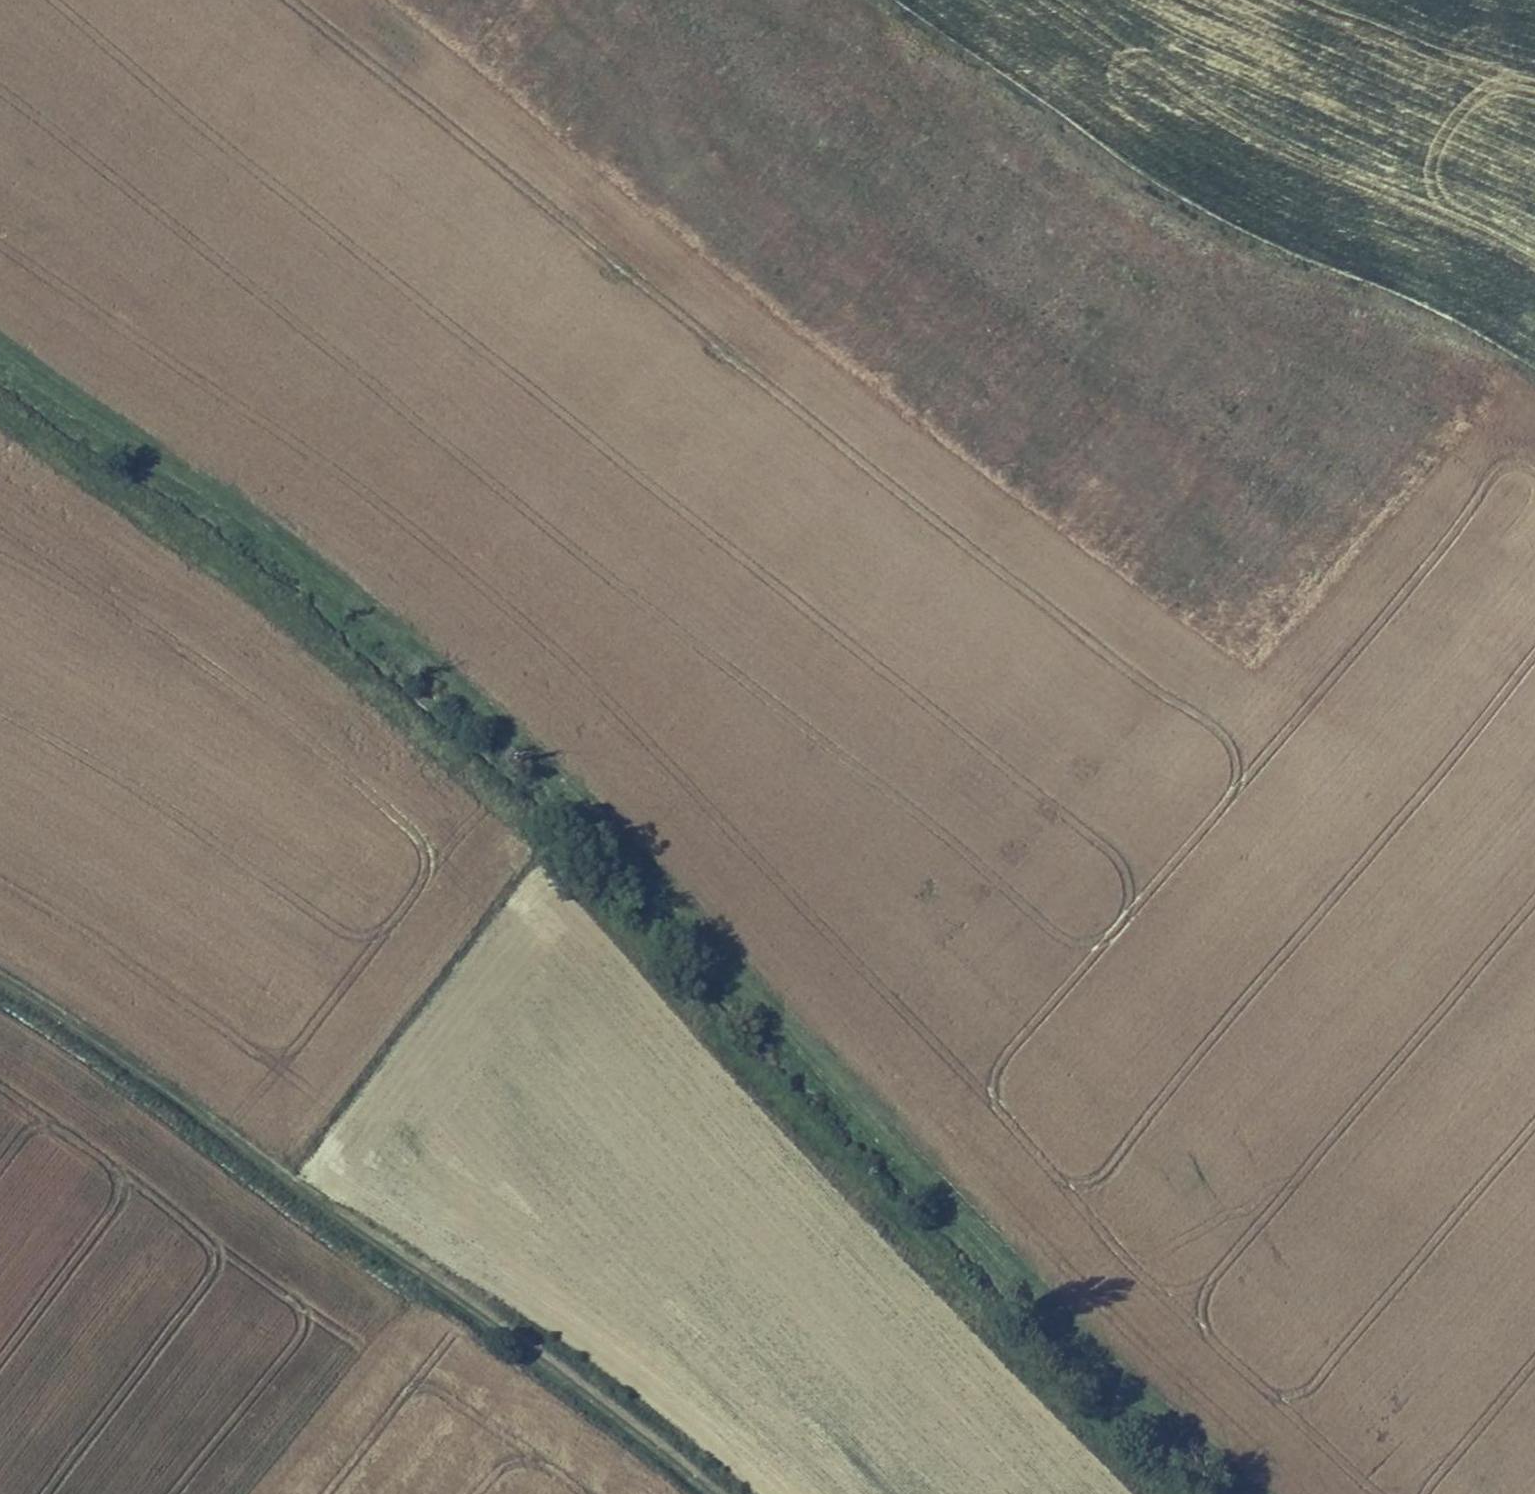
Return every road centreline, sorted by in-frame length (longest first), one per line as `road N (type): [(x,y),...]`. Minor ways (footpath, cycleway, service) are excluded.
road 1 (track): [(712,1493),(443,1289),(0,980)]

